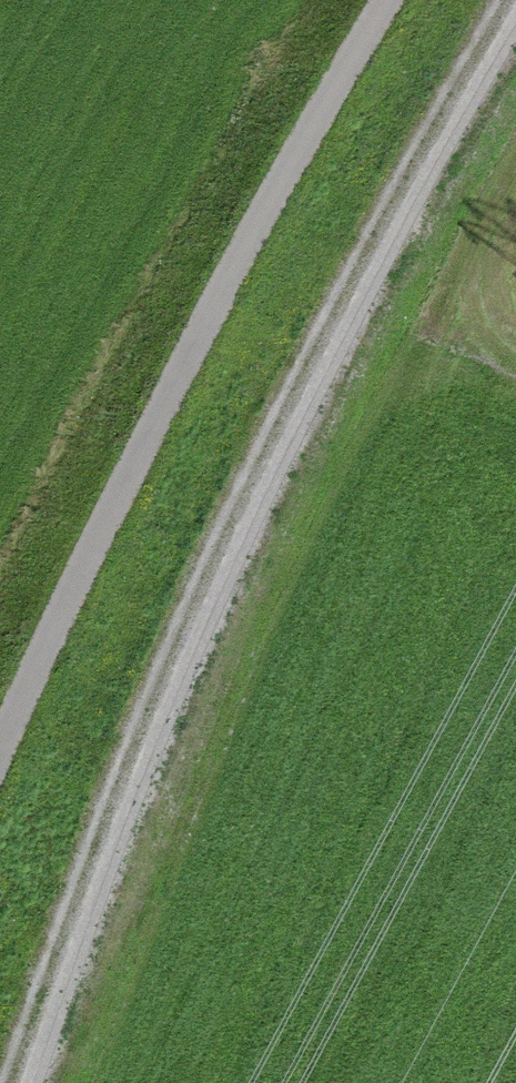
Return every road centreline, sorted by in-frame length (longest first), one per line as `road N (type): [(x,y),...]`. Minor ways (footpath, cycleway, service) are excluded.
road 1 (track): [(515,25),(327,344),(131,807),(33,1082)]
road 2 (track): [(0,777),(120,511),(400,0)]

